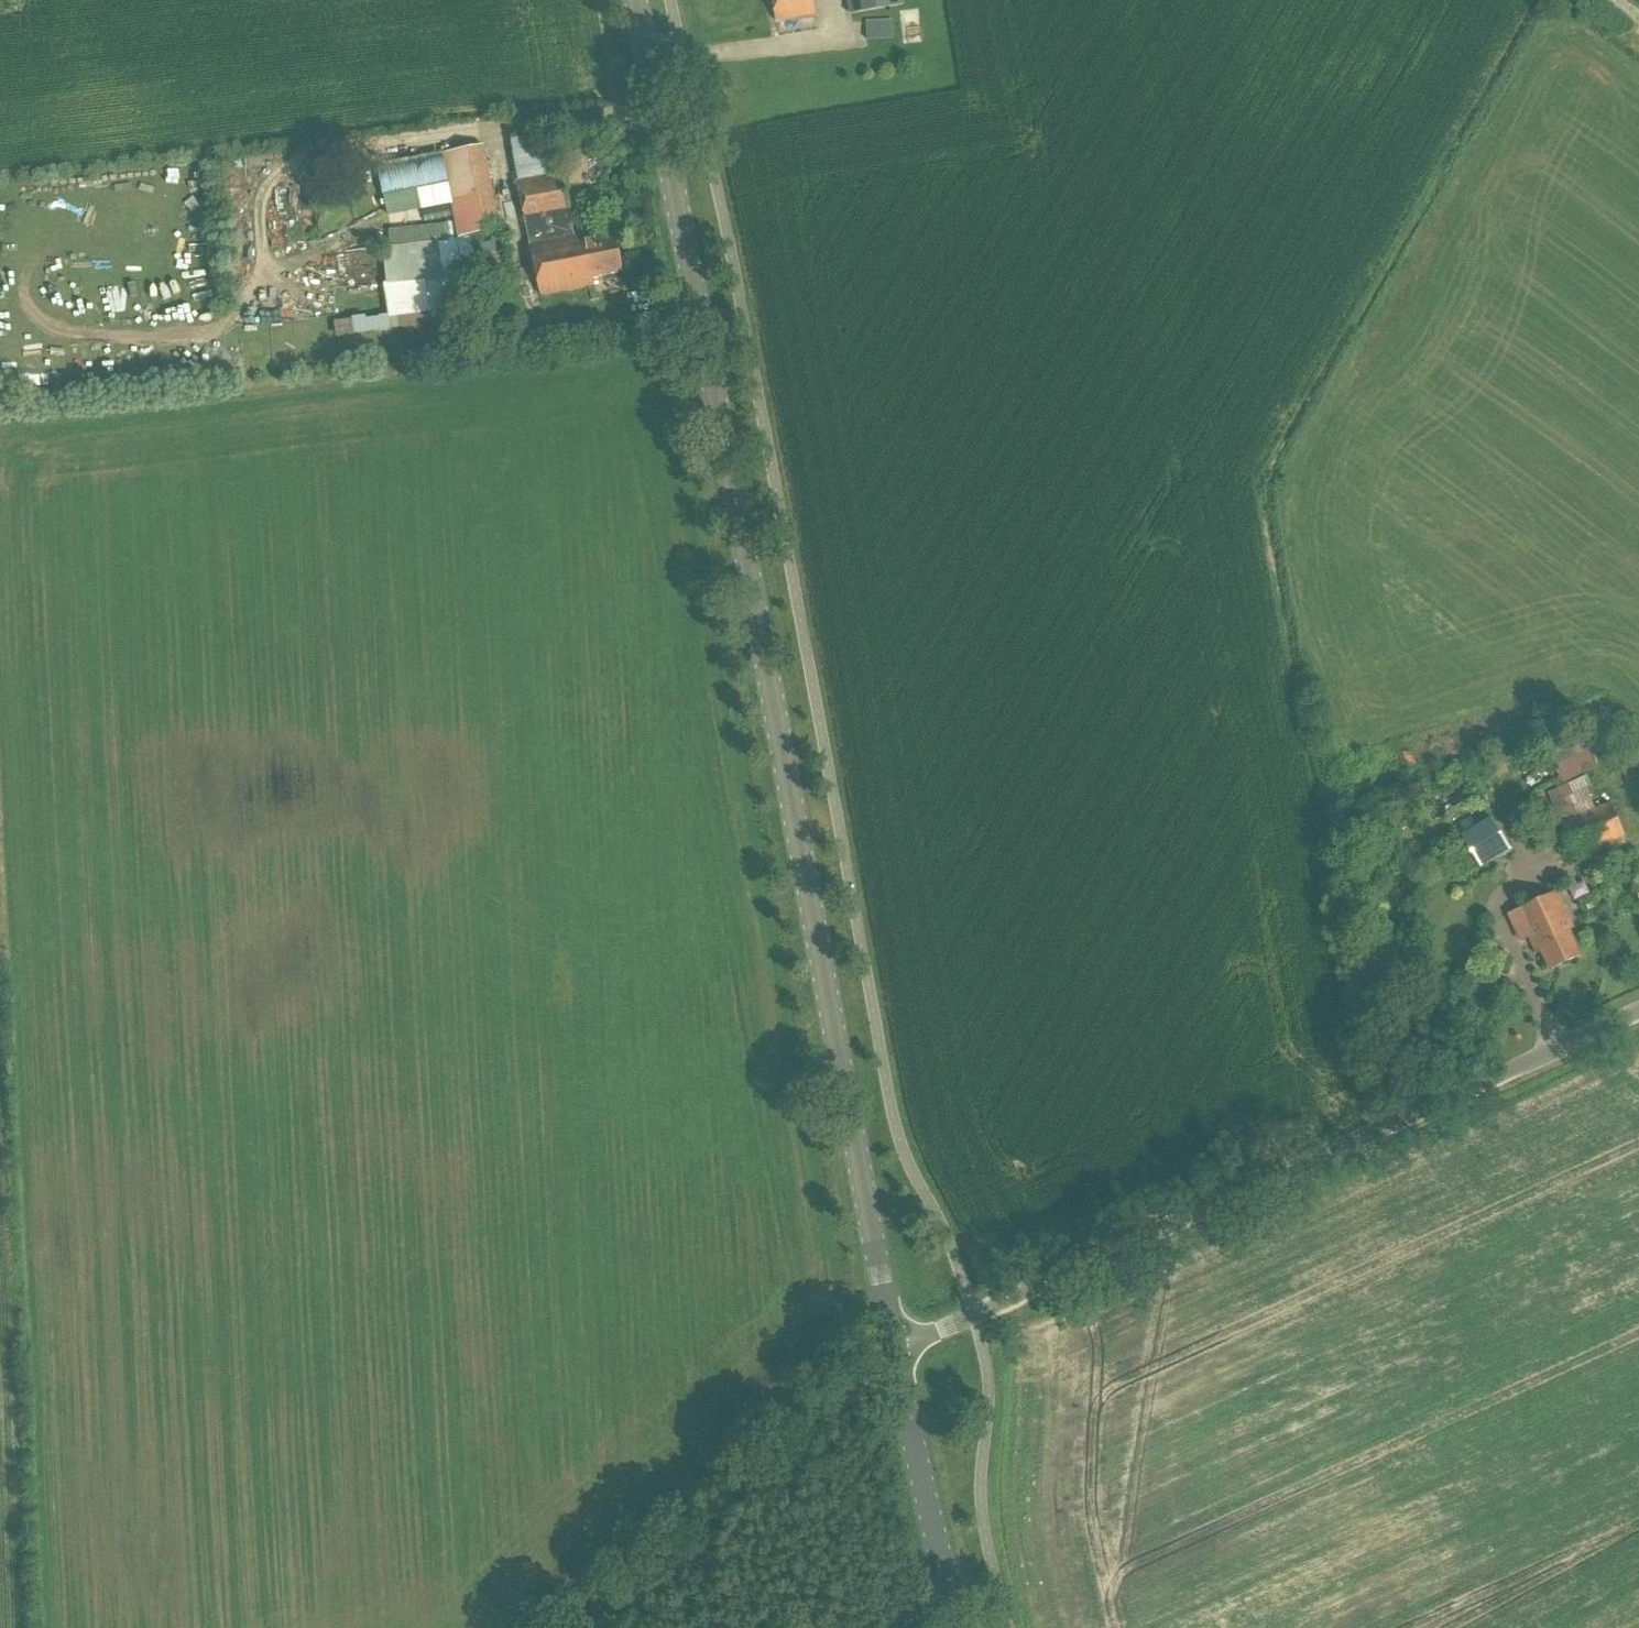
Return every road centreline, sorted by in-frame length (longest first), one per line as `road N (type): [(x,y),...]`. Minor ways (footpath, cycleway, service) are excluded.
road 1 (secondary): [(894,1354),(751,572),(634,0)]
road 2 (unclassified): [(894,1354),(1638,1014)]
road 3 (secondary): [(958,1627),(894,1354)]

